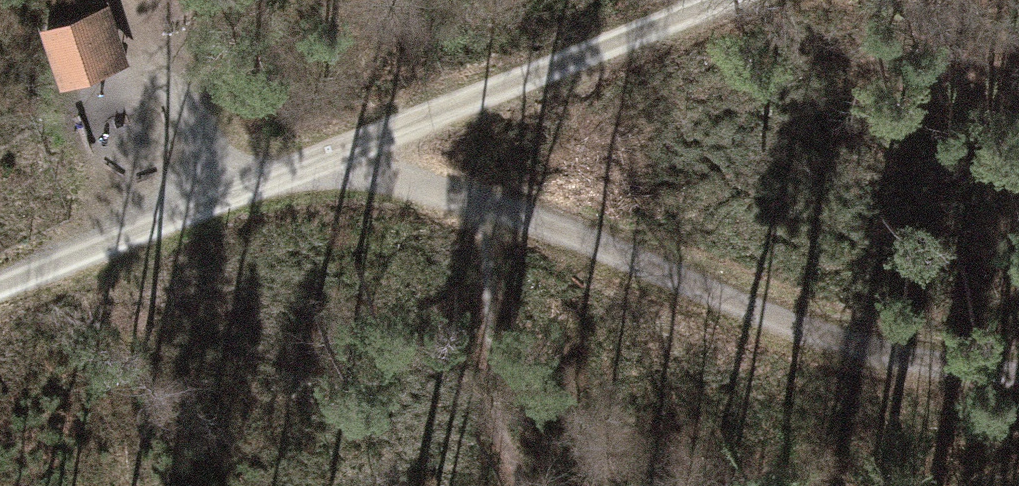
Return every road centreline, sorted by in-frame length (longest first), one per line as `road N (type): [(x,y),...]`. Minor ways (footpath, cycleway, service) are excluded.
road 1 (track): [(494,207),(794,334),(907,366),(1018,379)]
road 2 (track): [(717,0),(359,149)]
road 3 (track): [(236,199),(0,295)]
road 4 (track): [(359,149),(494,207)]
road 5 (track): [(359,149),(236,199)]

